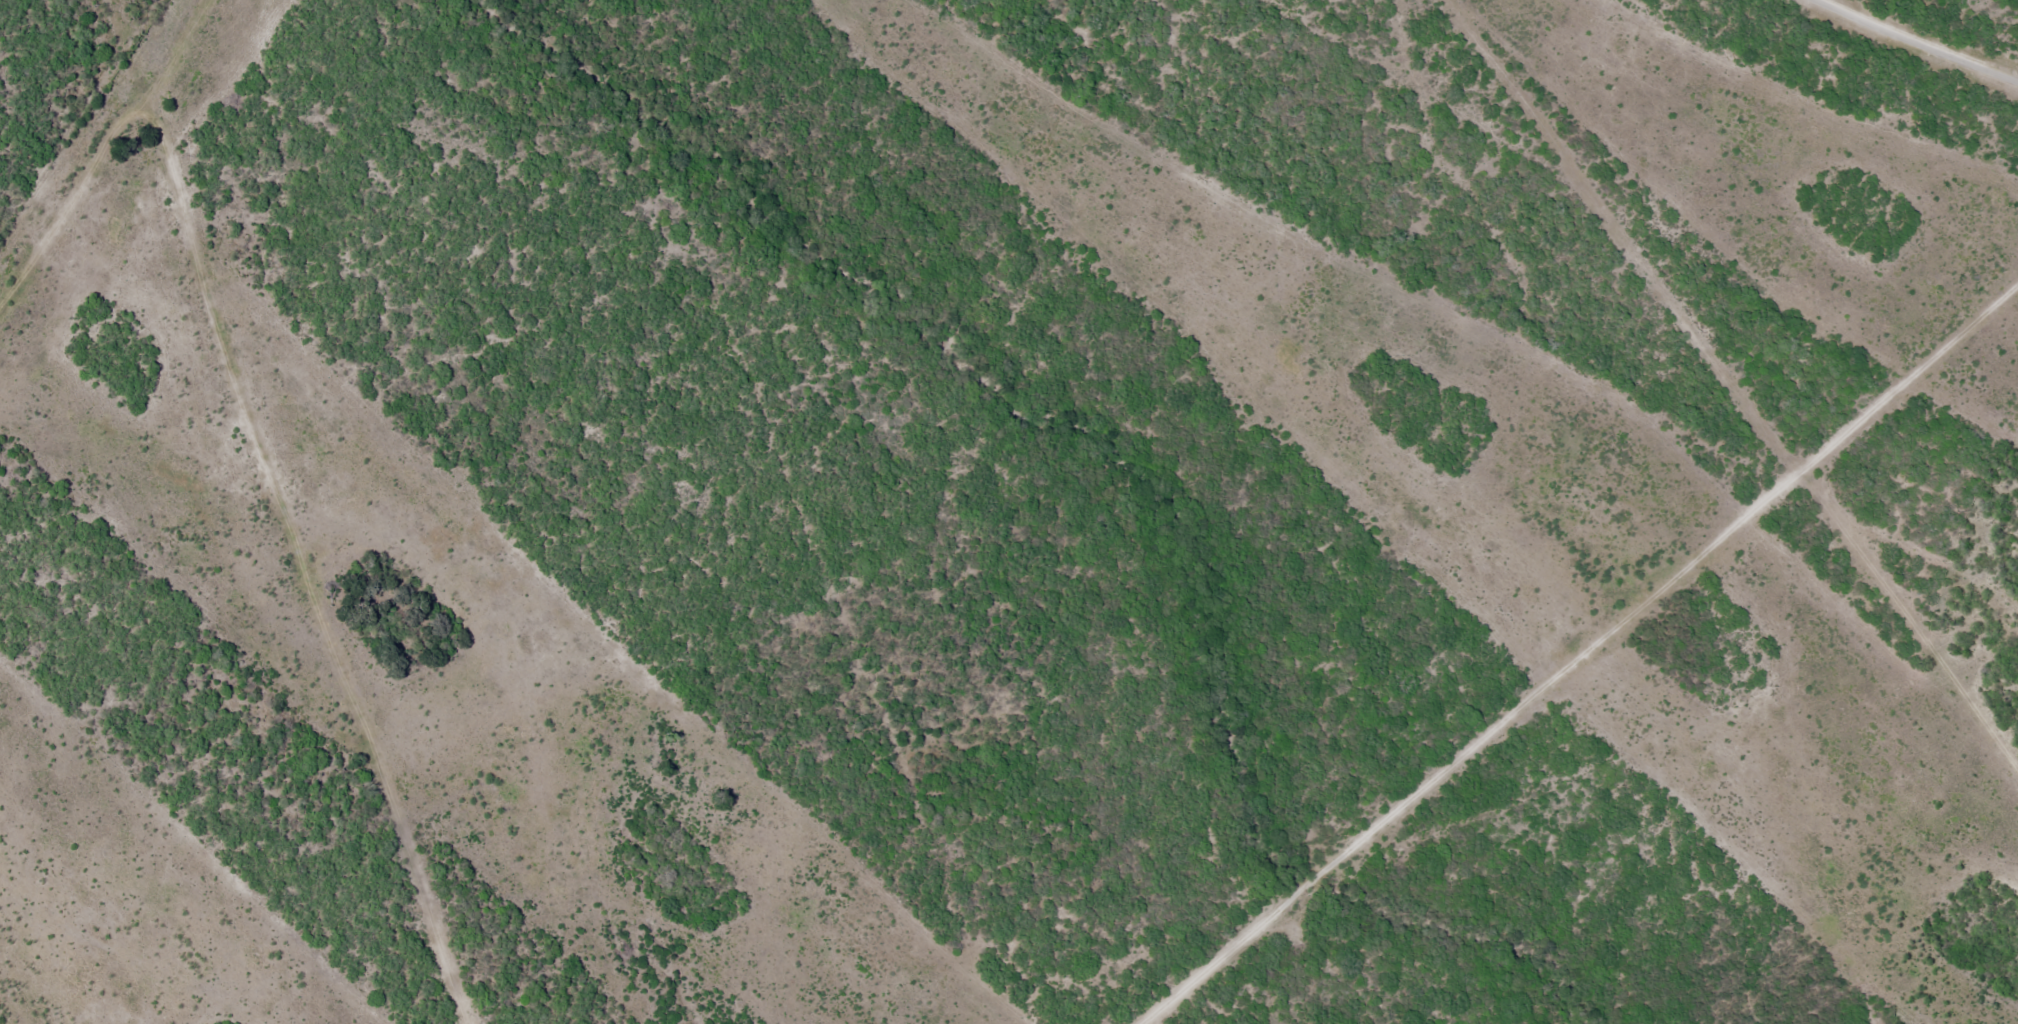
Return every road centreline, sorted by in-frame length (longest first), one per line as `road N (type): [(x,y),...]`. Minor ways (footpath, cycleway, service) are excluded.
road 1 (residential): [(1808,0),(2017,80)]

